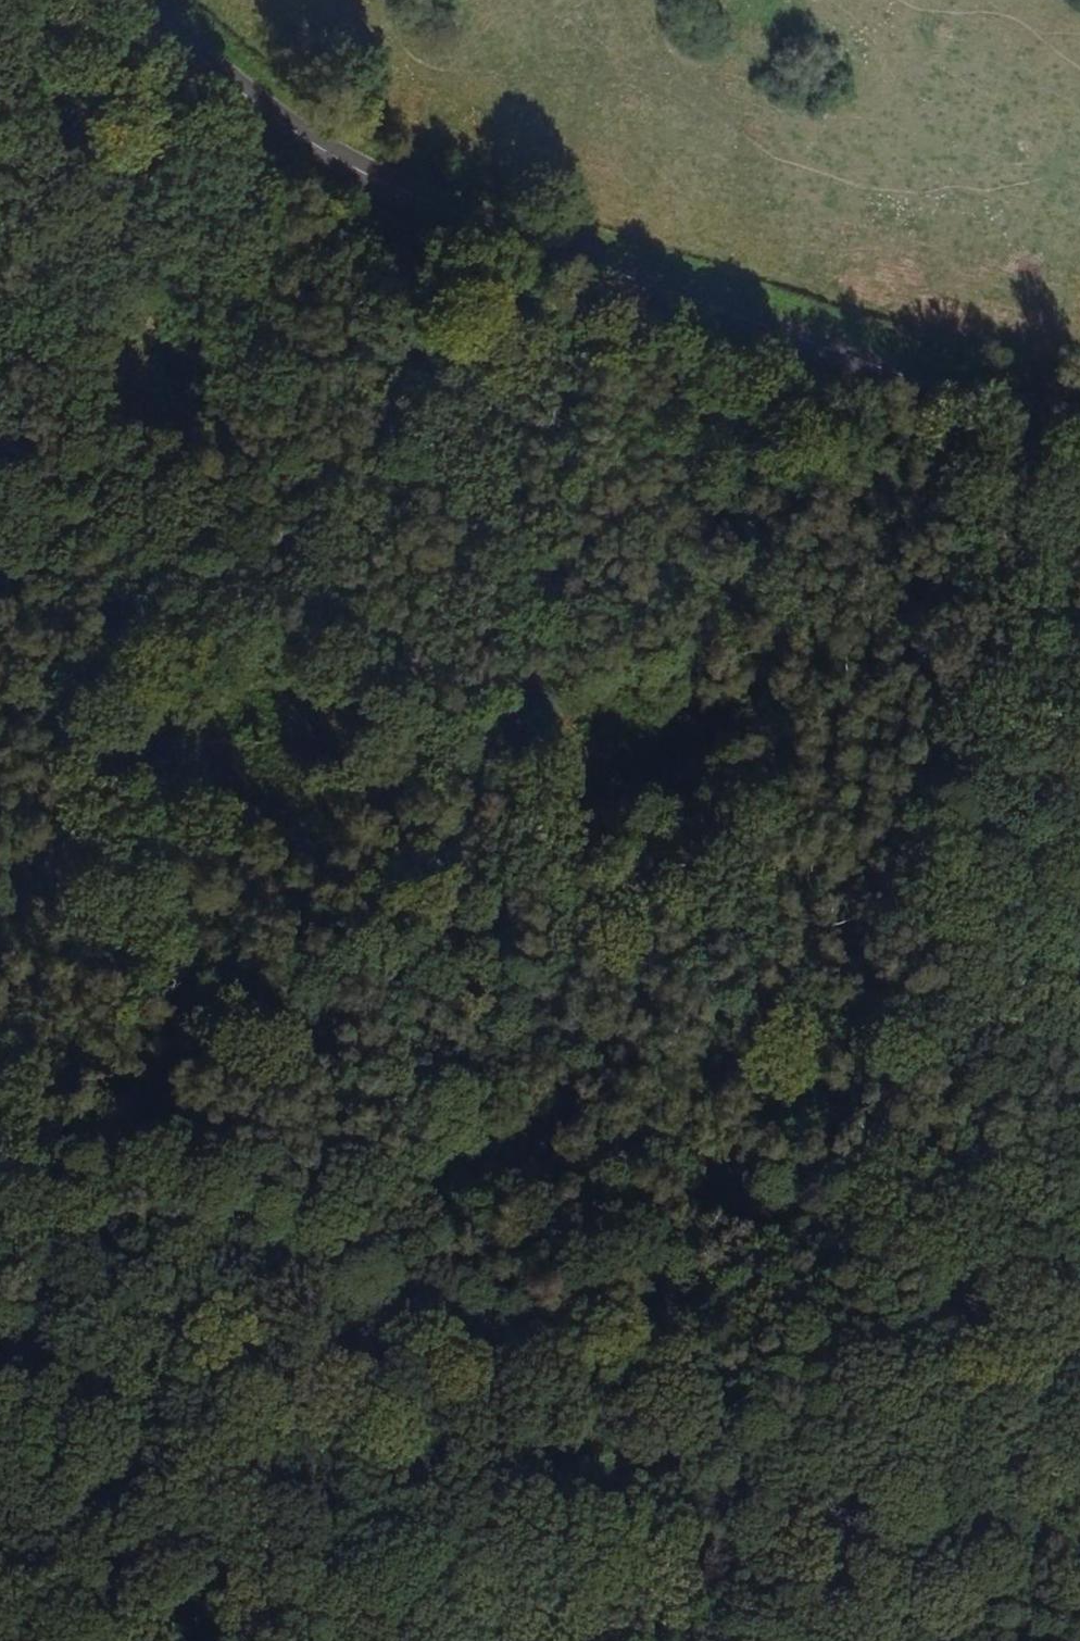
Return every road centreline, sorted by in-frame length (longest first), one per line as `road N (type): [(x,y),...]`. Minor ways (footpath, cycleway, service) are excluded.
road 1 (secondary): [(1079,411),(525,241),(357,171),(260,114),(152,0)]

